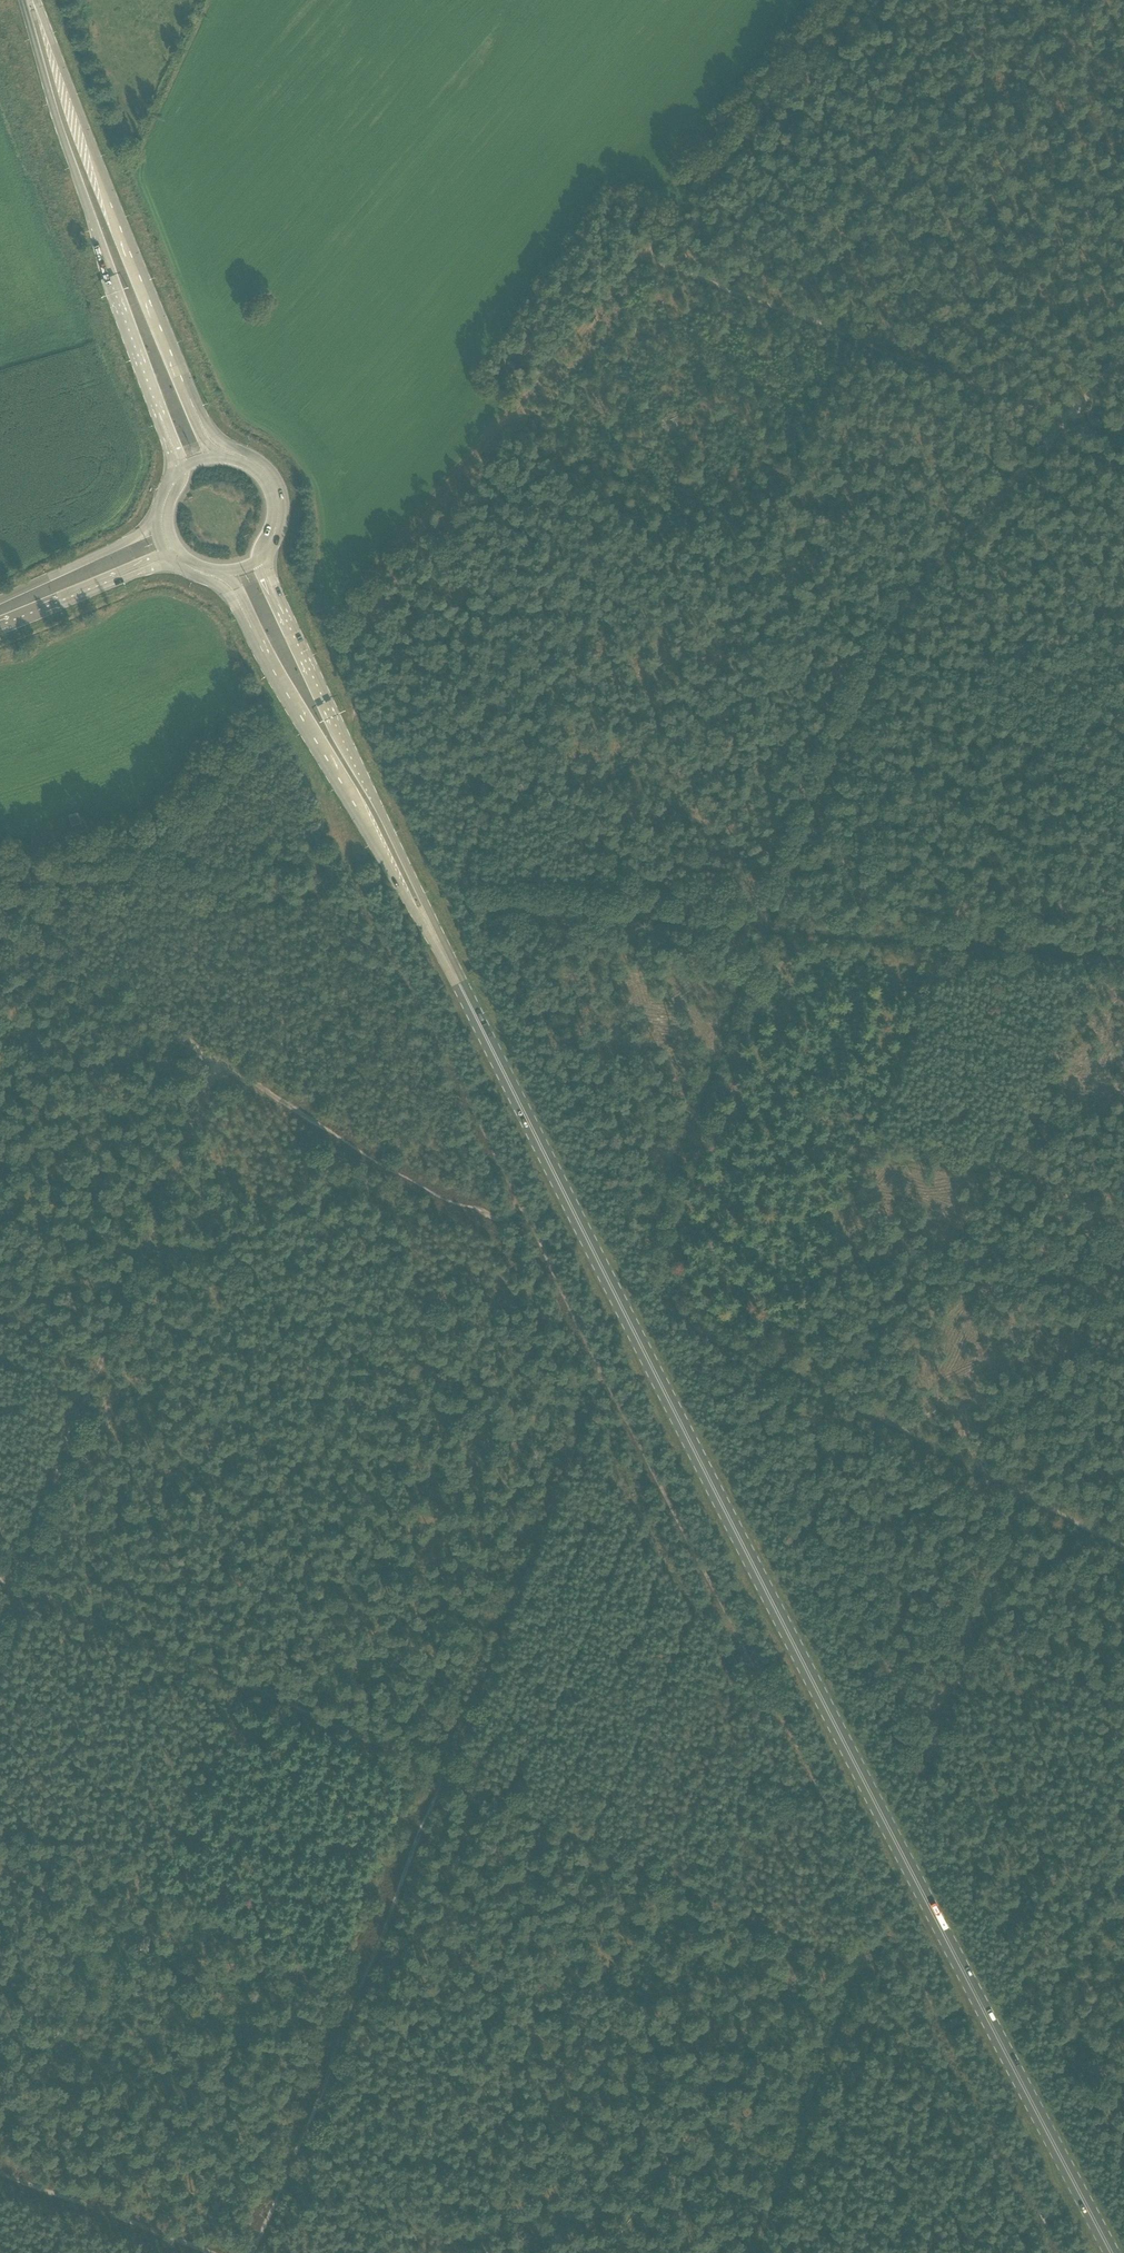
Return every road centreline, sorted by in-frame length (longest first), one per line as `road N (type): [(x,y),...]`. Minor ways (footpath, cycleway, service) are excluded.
road 1 (primary): [(1115,2252),(449,964)]
road 2 (track): [(0,927),(217,1067),(215,1089),(0,1626)]
road 3 (track): [(854,0),(647,256),(1060,421)]
road 4 (track): [(767,924),(895,620),(1060,421)]
road 5 (primary): [(190,397),(31,0)]
road 6 (primary): [(28,0),(63,131),(157,406)]
road 7 (track): [(1123,1546),(1024,1496),(1123,1217)]
road 8 (primary): [(449,964),(284,618)]
road 9 (primary): [(255,636),(449,964)]
road 10 (track): [(767,924),(1123,954)]
road 11 (primary): [(266,555),(285,521),(280,484),(258,458),(220,442),(190,397)]
road 12 (track): [(698,1113),(767,924)]
road 13 (track): [(767,924),(579,905)]
road 14 (secondary): [(156,524),(0,601)]
road 15 (track): [(650,1247),(698,1113)]
road 16 (primary): [(257,562),(273,521),(271,494),(251,467),(216,456)]
road 17 (secondary): [(0,625),(114,579)]
road 18 (track): [(0,872),(122,876)]

